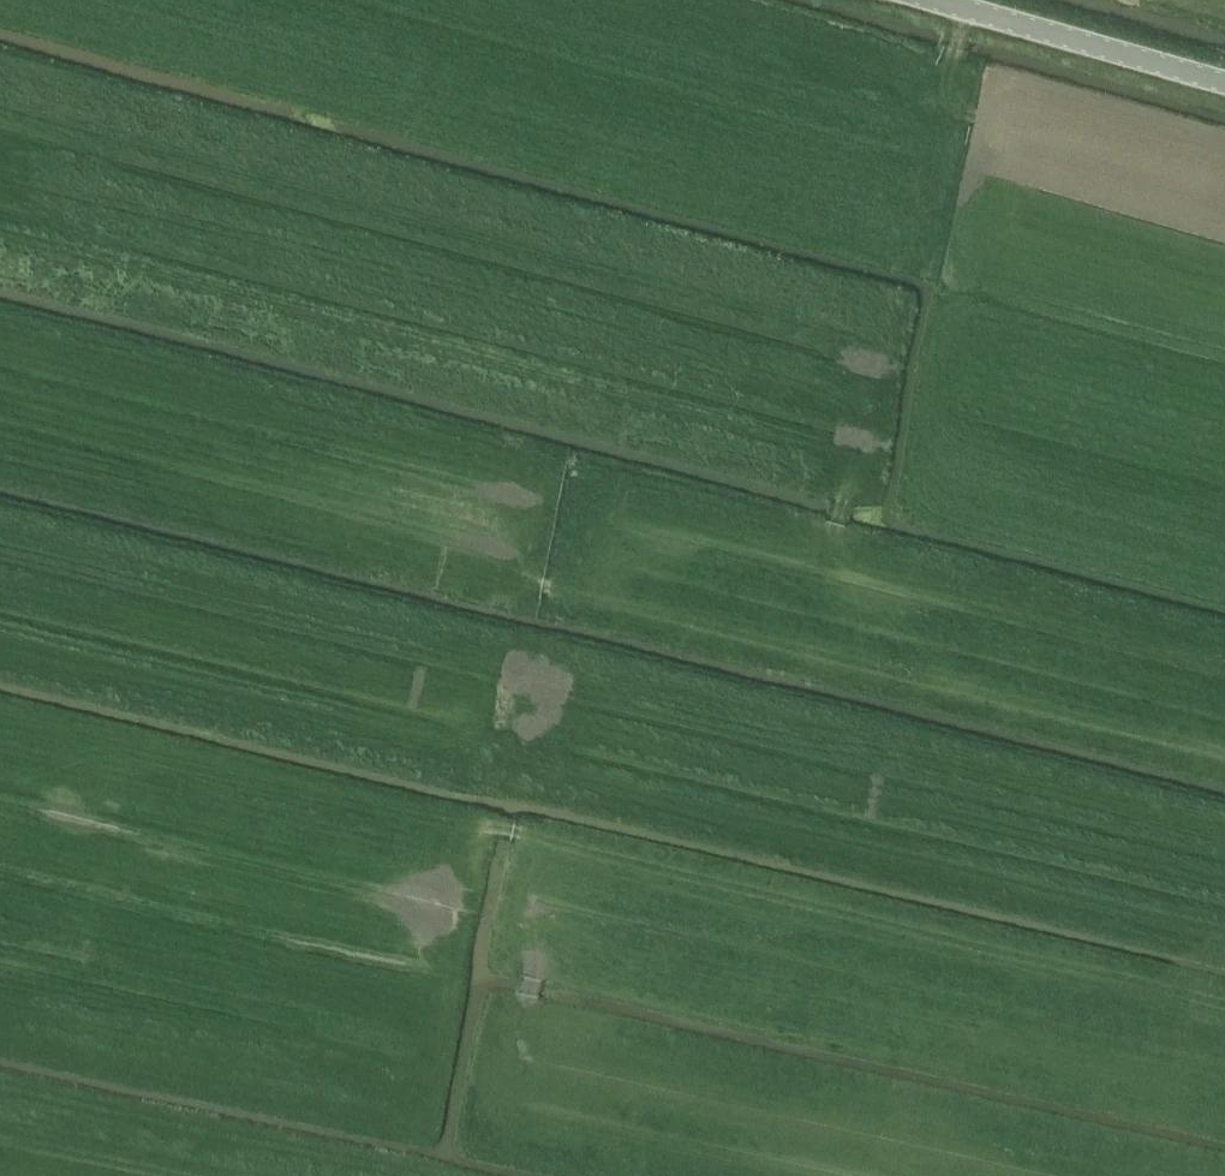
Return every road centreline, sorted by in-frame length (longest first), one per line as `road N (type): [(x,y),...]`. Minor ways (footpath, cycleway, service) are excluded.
road 1 (unclassified): [(1224,83),(932,0)]

